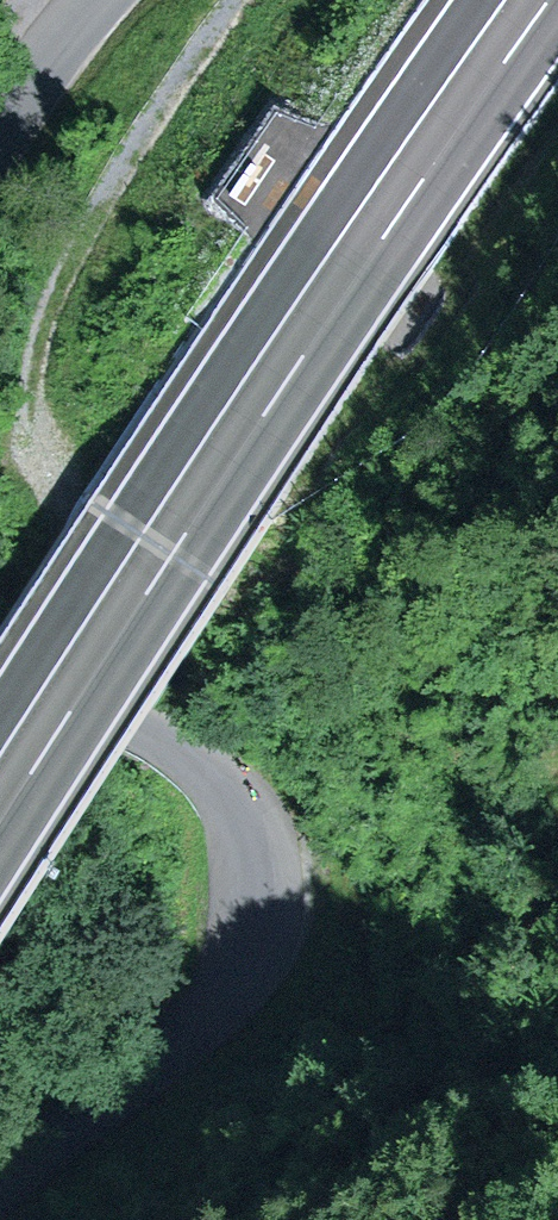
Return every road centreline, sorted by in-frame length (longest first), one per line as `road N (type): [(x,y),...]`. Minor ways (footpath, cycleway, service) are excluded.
road 1 (trunk): [(0,790),(534,0)]
road 2 (unclassified): [(0,1187),(221,1001),(256,904),(243,787),(0,696)]
road 3 (unclassified): [(0,141),(112,0)]

